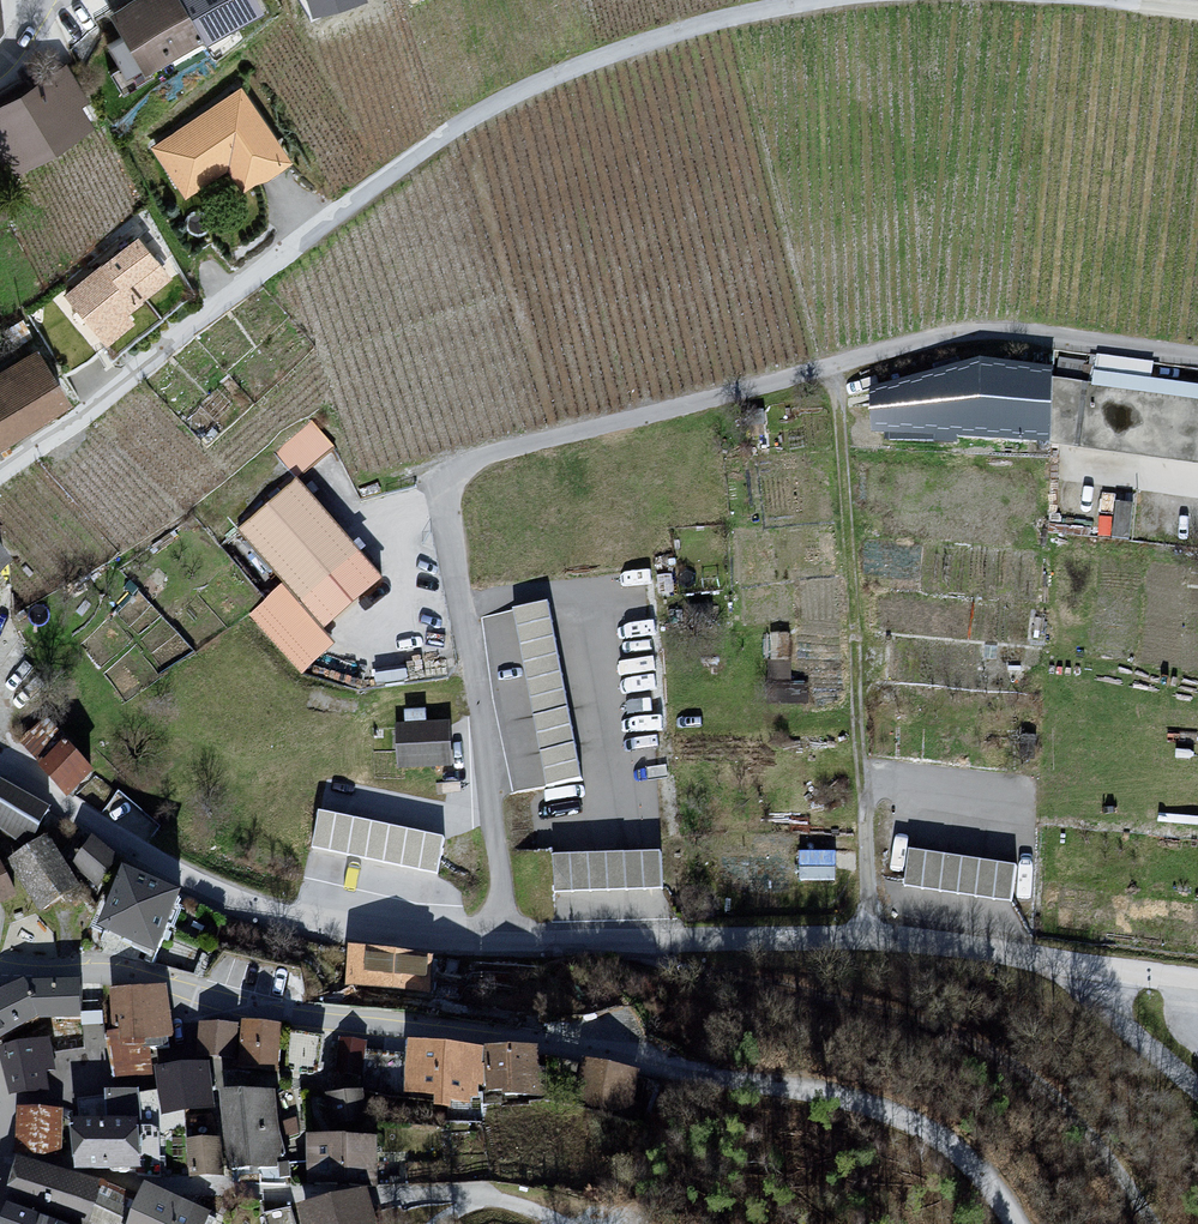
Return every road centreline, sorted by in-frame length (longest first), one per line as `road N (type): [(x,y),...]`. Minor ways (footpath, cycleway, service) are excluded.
road 1 (unclassified): [(471,463),(943,336),(993,330),(1197,358)]
road 2 (residential): [(0,975),(103,973),(266,1012),(710,1072)]
road 3 (unclassified): [(1197,989),(863,942),(496,939)]
road 4 (track): [(880,0),(763,5),(511,94),(317,225)]
road 5 (track): [(1154,1223),(1106,1150),(958,1039),(675,941)]
road 6 (residential): [(0,768),(217,899),(392,938),(496,939)]
road 7 (residential): [(496,939),(494,819),(454,533),(452,487),(471,463)]
road 8 (unclassified): [(710,1072),(842,1096),(932,1131),(993,1186),(1018,1223)]

